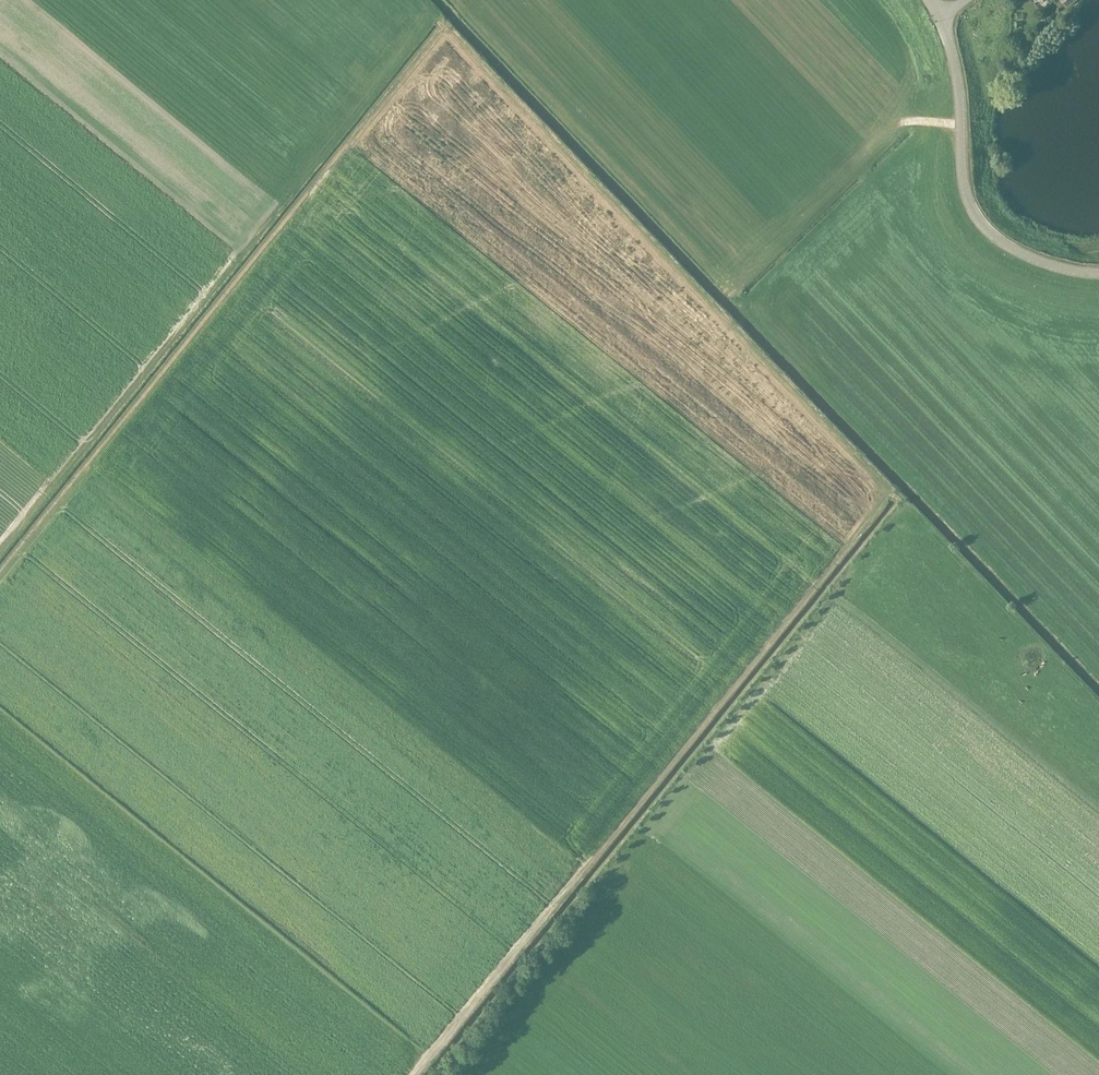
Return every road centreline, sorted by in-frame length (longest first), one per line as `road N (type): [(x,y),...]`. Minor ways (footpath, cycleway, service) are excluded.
road 1 (tertiary): [(1098,273),(1023,254),(978,220),(964,187),(958,88),(939,16)]

